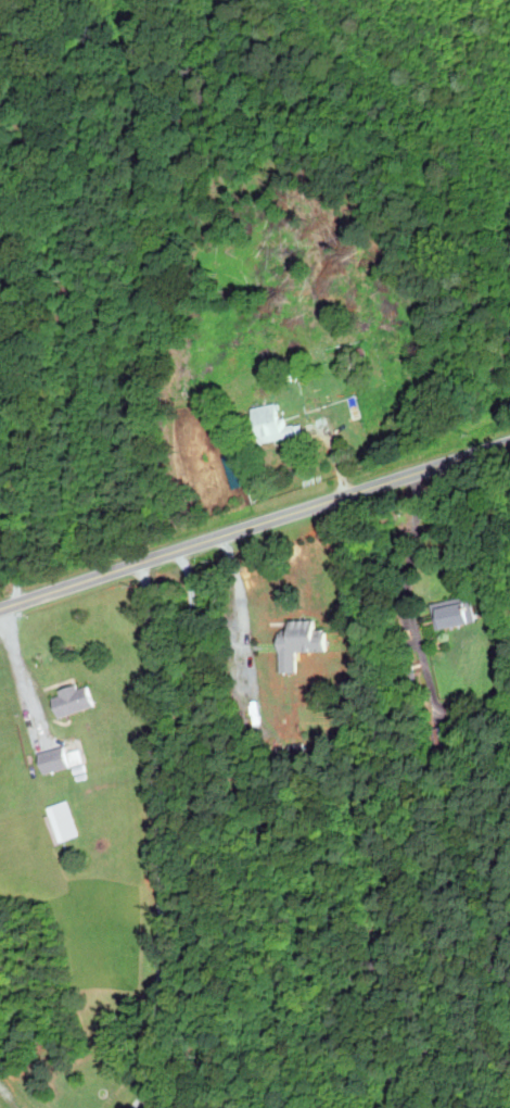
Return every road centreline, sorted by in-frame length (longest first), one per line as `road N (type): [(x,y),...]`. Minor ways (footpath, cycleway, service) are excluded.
road 1 (residential): [(145,561),(155,1055),(138,1107)]
road 2 (tertiary): [(0,609),(509,438)]

